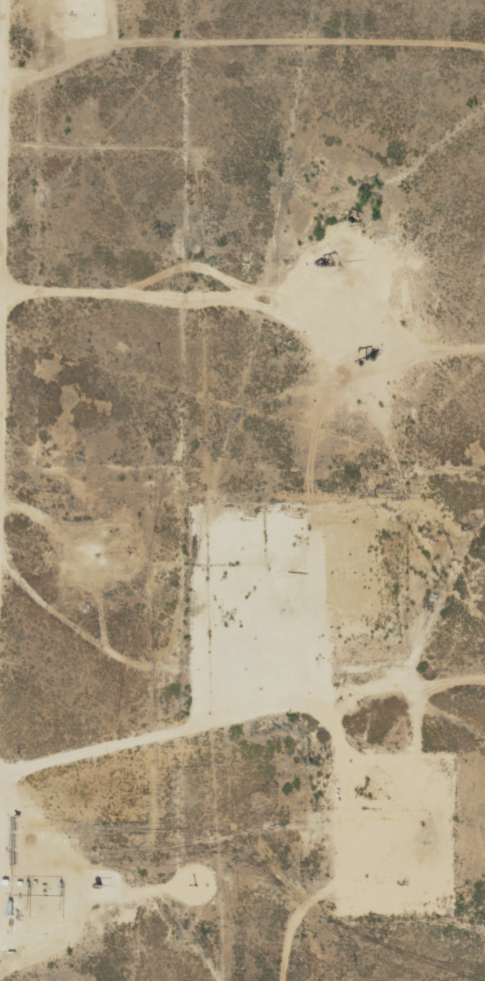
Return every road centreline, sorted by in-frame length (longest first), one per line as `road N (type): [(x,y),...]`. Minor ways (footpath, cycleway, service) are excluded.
road 1 (track): [(14,0),(0,910)]
road 2 (track): [(484,702),(1,809)]
road 3 (track): [(0,75),(151,27),(359,27),(484,45)]
road 4 (track): [(9,286),(251,296)]

